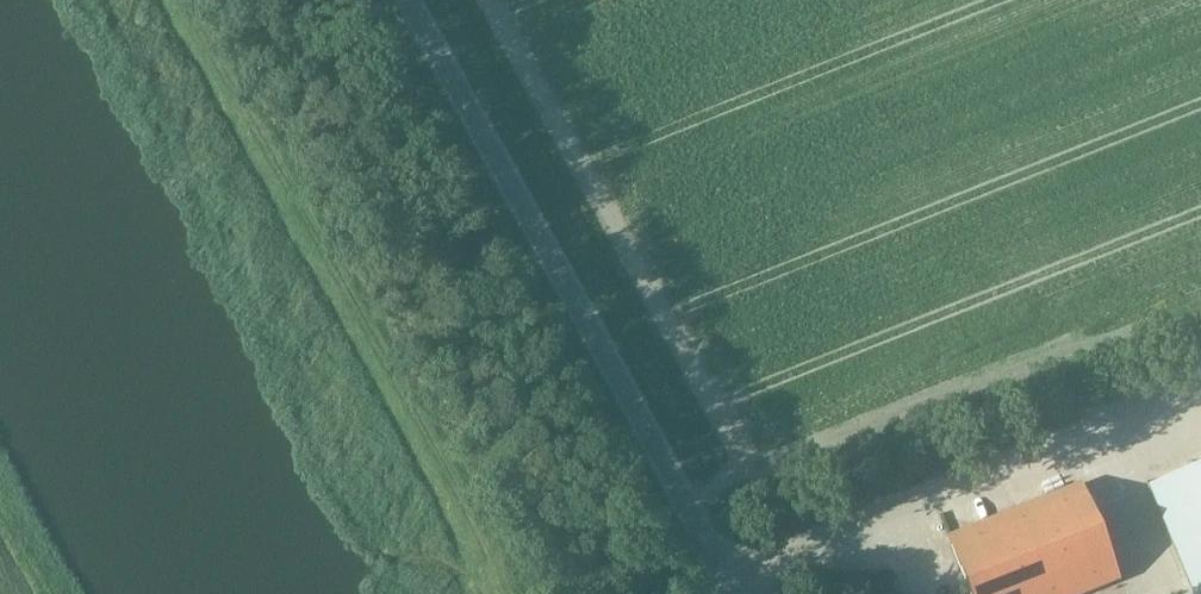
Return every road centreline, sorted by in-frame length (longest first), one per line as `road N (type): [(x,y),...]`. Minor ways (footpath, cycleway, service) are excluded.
road 1 (unclassified): [(728,593),(408,0)]

